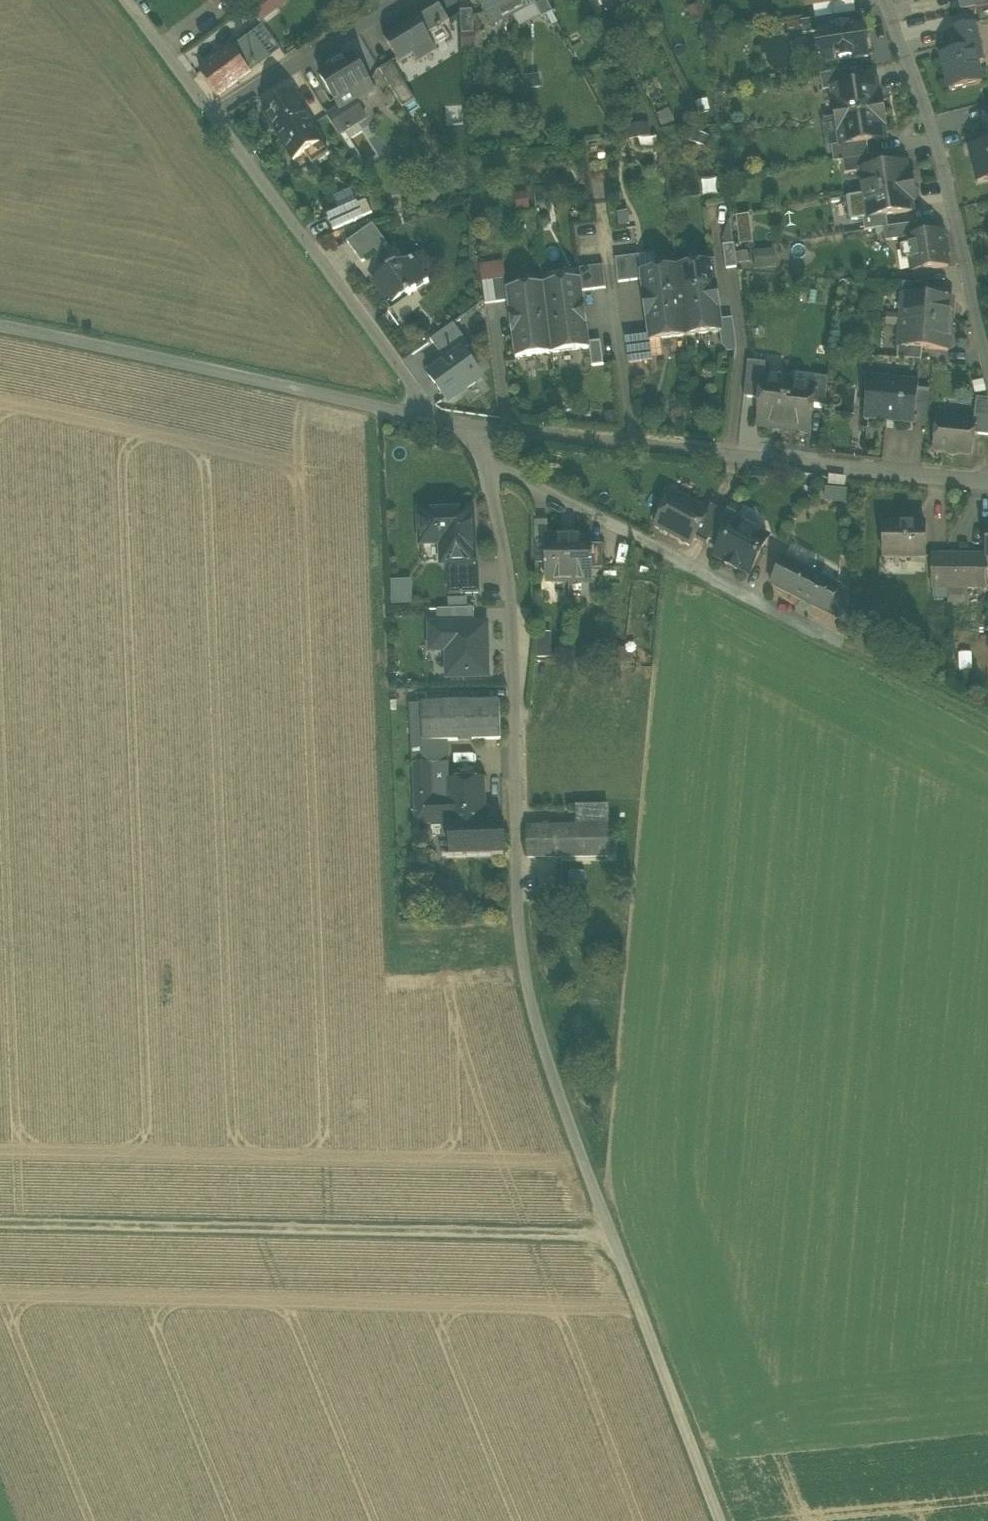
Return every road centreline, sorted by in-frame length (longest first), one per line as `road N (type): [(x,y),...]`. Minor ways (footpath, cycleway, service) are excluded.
road 1 (unclassified): [(721,1520),(531,998),(519,924)]
road 2 (track): [(612,1236),(0,1224)]
road 3 (residential): [(987,482),(477,427)]
road 4 (residential): [(519,924),(513,596),(489,463)]
road 5 (unclassified): [(433,418),(0,325)]
road 6 (residential): [(489,463),(847,645)]
road 7 (residential): [(433,418),(209,115)]
road 8 (residential): [(885,0),(939,147),(987,359)]
road 9 (residential): [(209,115),(388,0)]
road 10 (track): [(847,645),(987,715)]
road 11 (residential): [(209,115),(124,0)]

